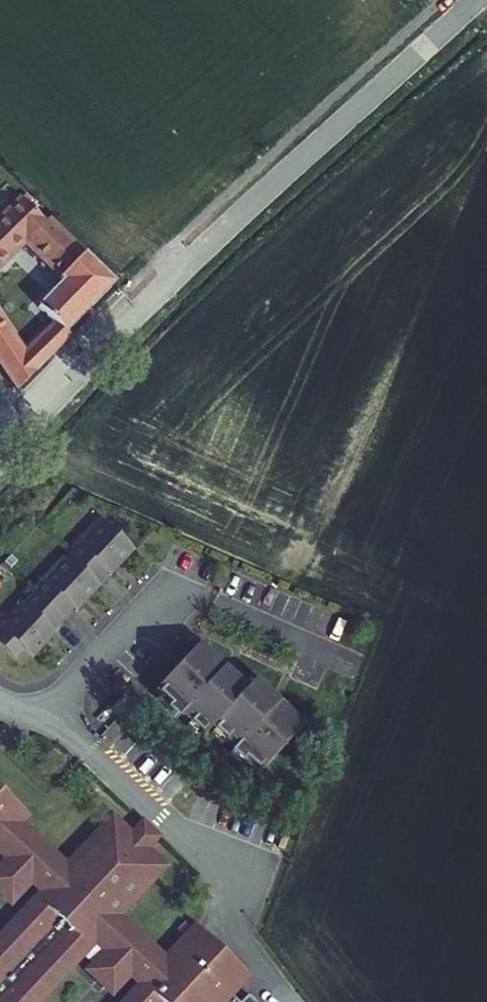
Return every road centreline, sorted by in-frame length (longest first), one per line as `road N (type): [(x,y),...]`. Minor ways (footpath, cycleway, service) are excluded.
road 1 (tertiary): [(0,457),(209,245),(478,0)]

